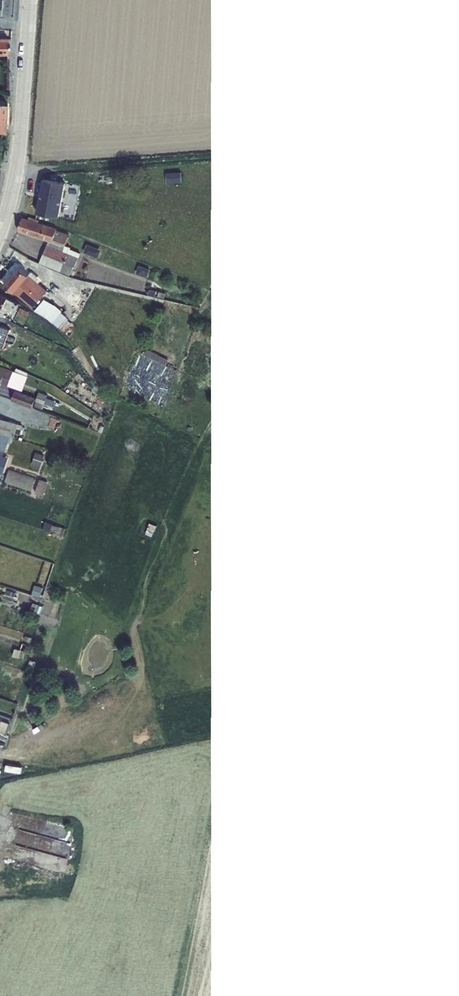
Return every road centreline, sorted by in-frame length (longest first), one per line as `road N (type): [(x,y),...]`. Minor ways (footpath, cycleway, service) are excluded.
road 1 (residential): [(35,0),(23,162),(0,241)]

